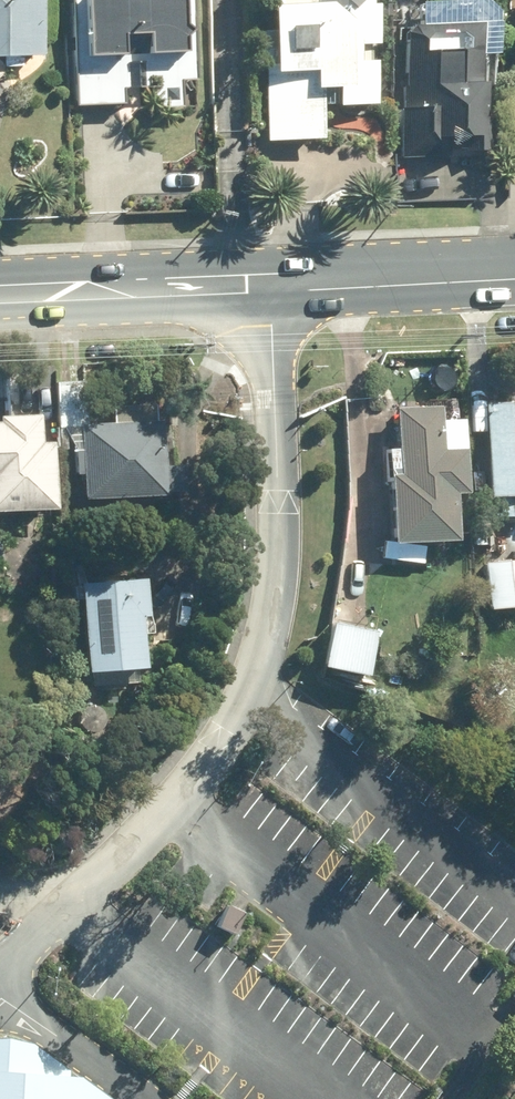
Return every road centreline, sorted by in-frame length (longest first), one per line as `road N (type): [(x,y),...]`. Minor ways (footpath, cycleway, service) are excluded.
road 1 (secondary): [(514,272),(0,296)]

